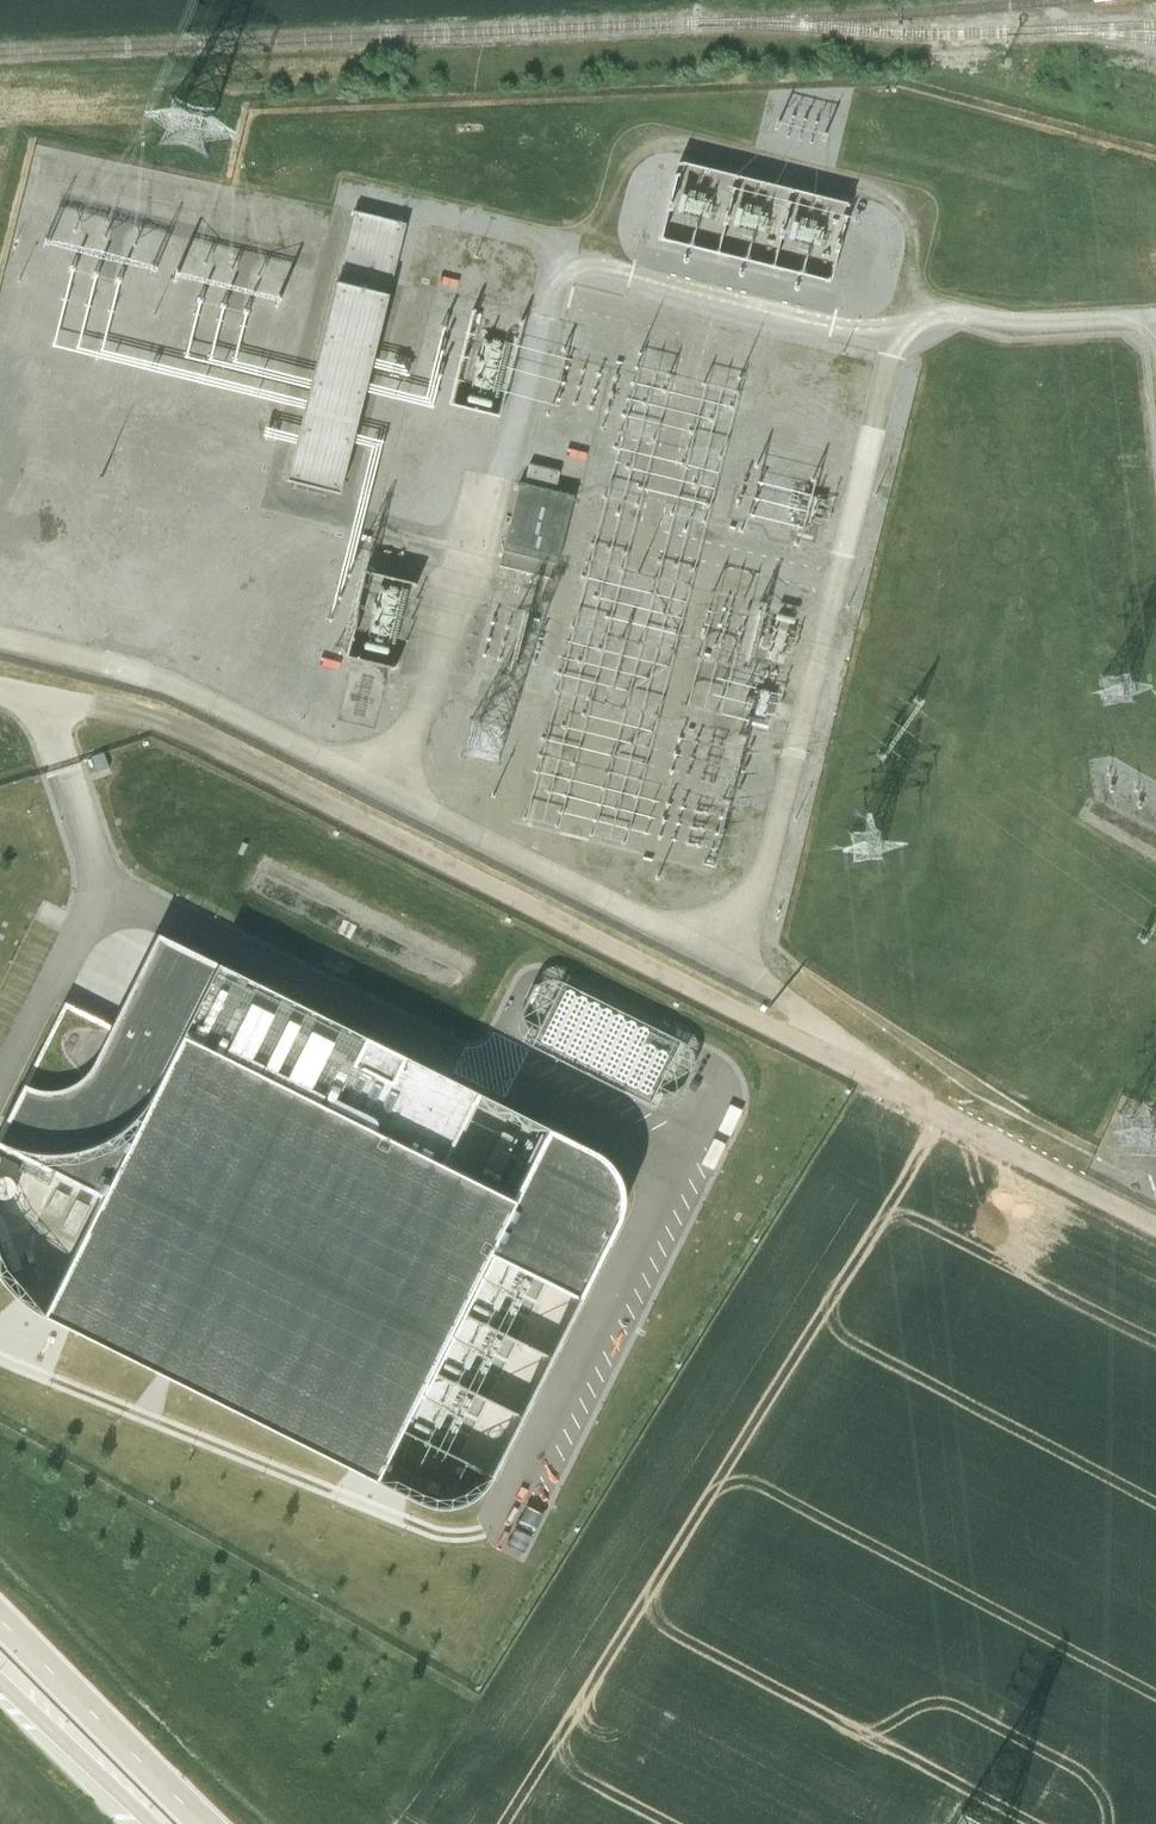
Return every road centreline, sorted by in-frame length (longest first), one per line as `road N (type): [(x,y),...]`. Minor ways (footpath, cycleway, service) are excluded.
road 1 (unclassified): [(0,689),(165,728),(1155,1220)]
road 2 (secondary): [(205,1823),(0,1621)]
road 3 (secondary): [(0,1682),(145,1823)]

